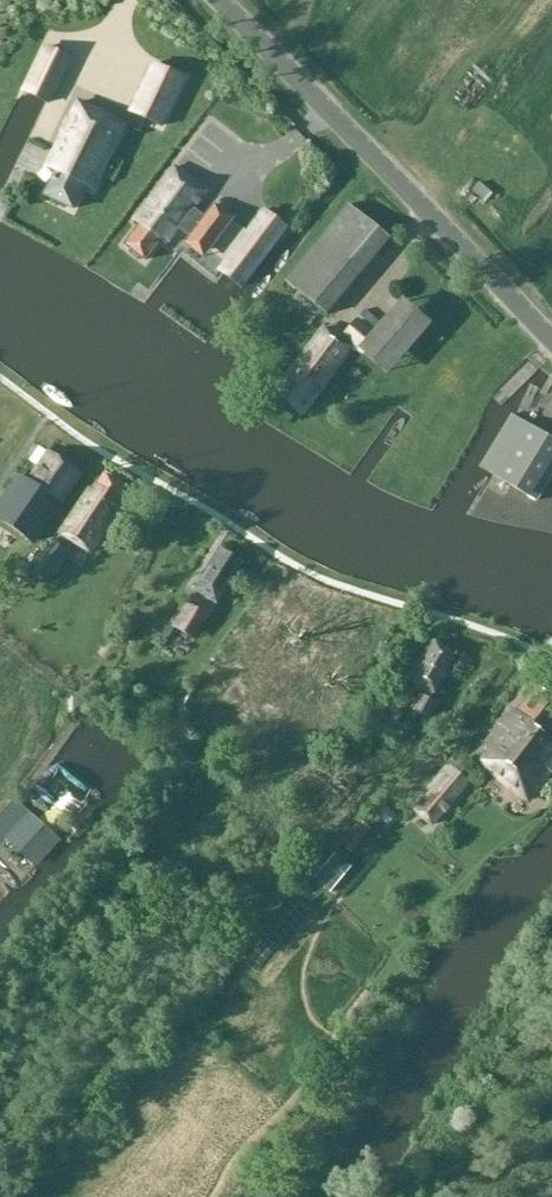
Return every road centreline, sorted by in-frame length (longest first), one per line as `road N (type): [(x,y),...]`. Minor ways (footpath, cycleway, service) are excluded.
road 1 (tertiary): [(551,342),(217,0)]

